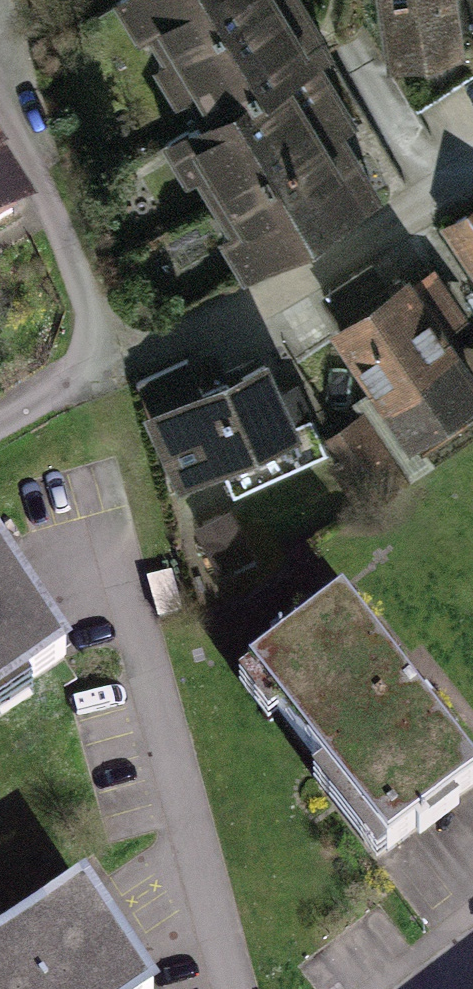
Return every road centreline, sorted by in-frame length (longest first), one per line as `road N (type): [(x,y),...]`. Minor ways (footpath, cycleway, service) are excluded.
road 1 (residential): [(115,359),(319,267),(472,166)]
road 2 (residential): [(115,359),(47,189),(0,99)]
road 3 (residential): [(0,424),(115,359)]

